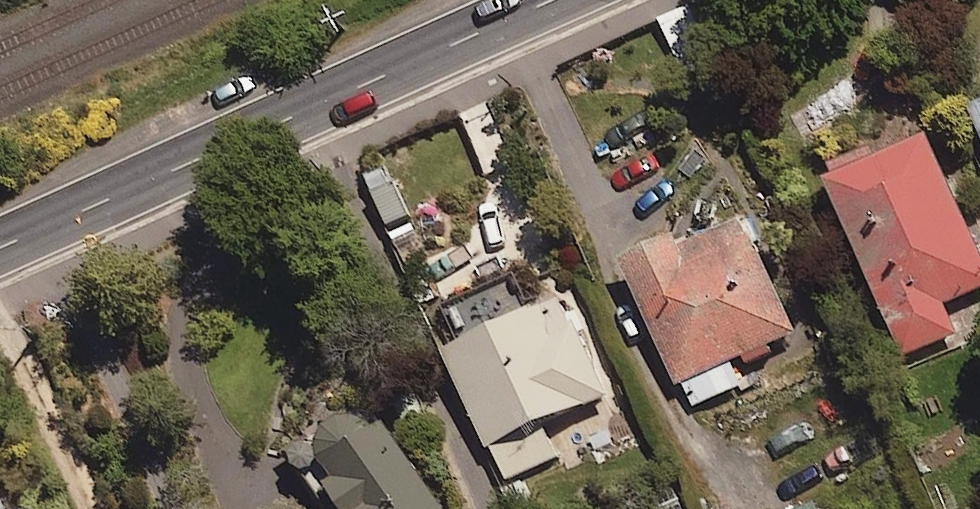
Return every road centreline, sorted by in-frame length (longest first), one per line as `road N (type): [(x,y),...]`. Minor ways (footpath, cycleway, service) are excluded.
road 1 (tertiary): [(0,245),(550,0)]

